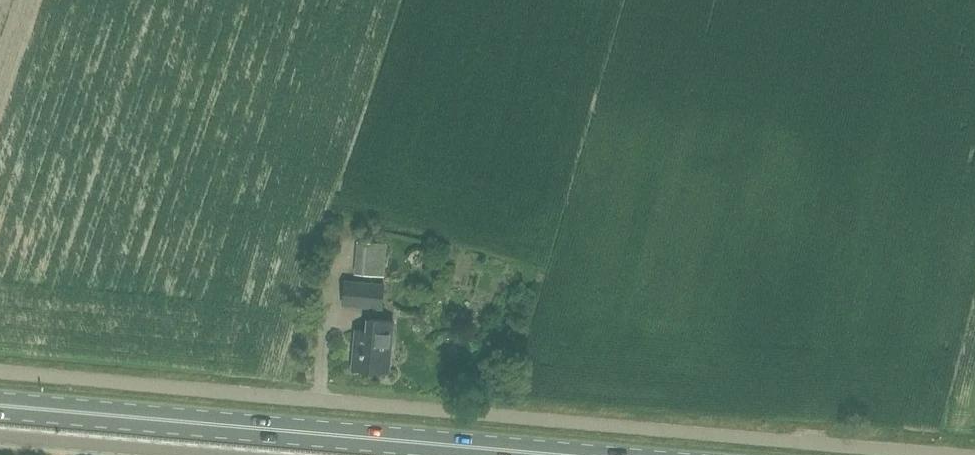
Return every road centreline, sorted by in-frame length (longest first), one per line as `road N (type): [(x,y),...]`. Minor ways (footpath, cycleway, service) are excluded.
road 1 (unclassified): [(972,454),(0,371)]
road 2 (primary): [(565,454),(0,405)]
road 3 (unclassified): [(179,454),(0,438)]

